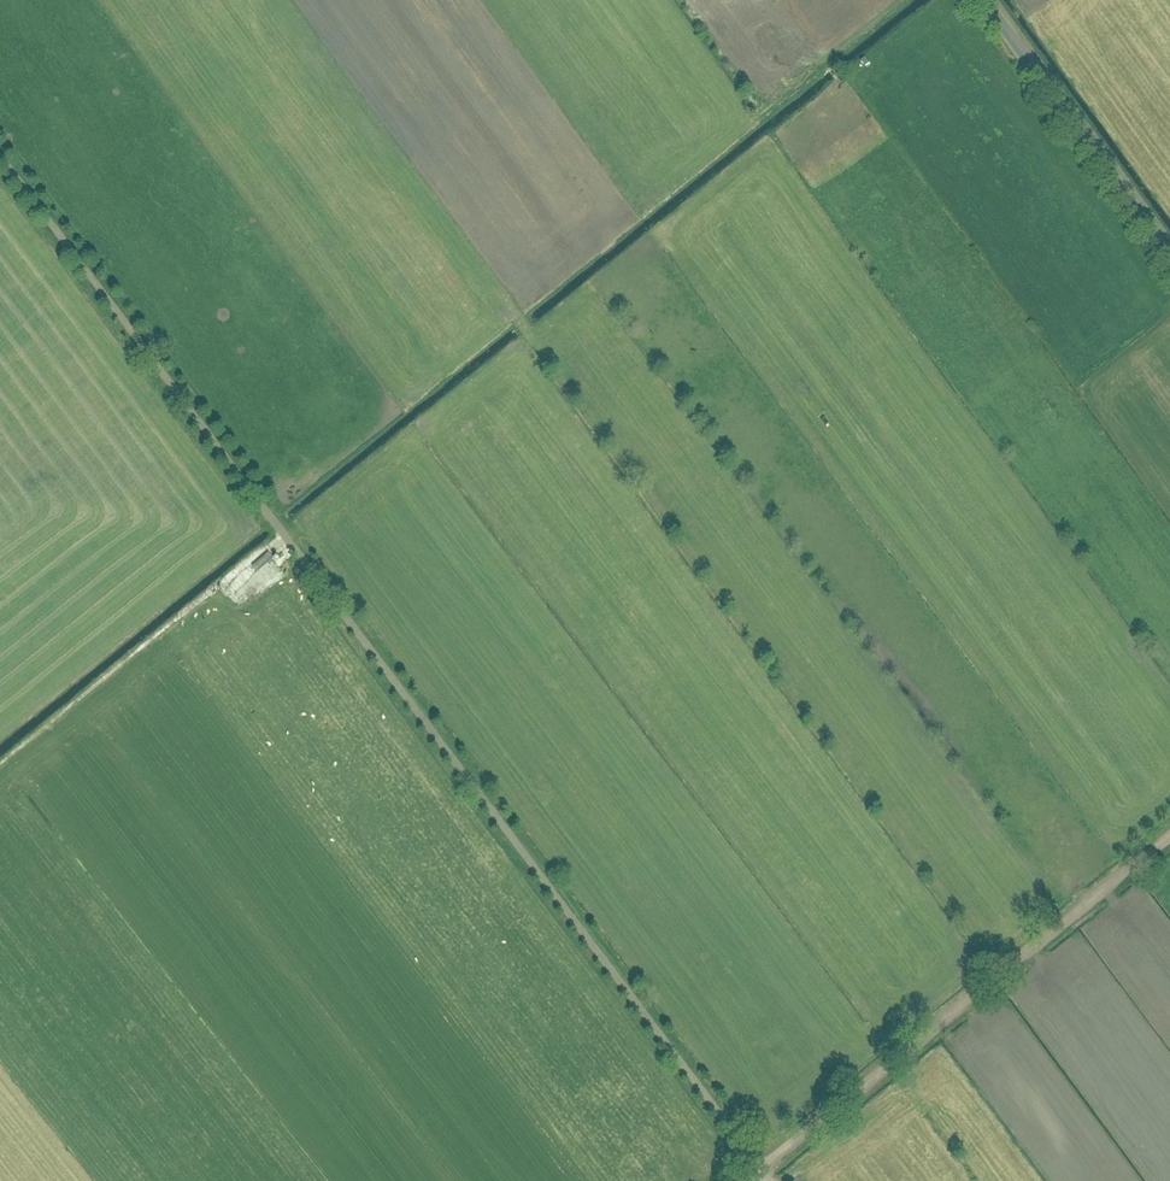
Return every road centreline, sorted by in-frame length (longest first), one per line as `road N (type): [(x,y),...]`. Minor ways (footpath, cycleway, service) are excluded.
road 1 (unclassified): [(769,1180),(0,158)]
road 2 (track): [(745,1180),(1169,835)]
road 3 (unclassified): [(1169,253),(985,0)]

